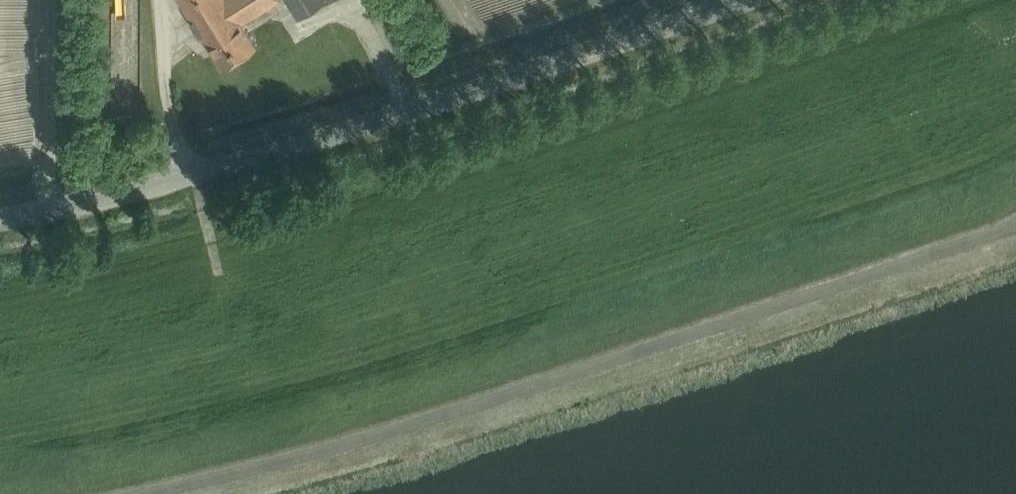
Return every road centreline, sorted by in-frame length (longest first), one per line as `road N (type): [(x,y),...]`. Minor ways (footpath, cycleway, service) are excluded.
road 1 (unclassified): [(1012,227),(463,408),(136,493)]
road 2 (unclassified): [(0,221),(299,146),(748,0)]

